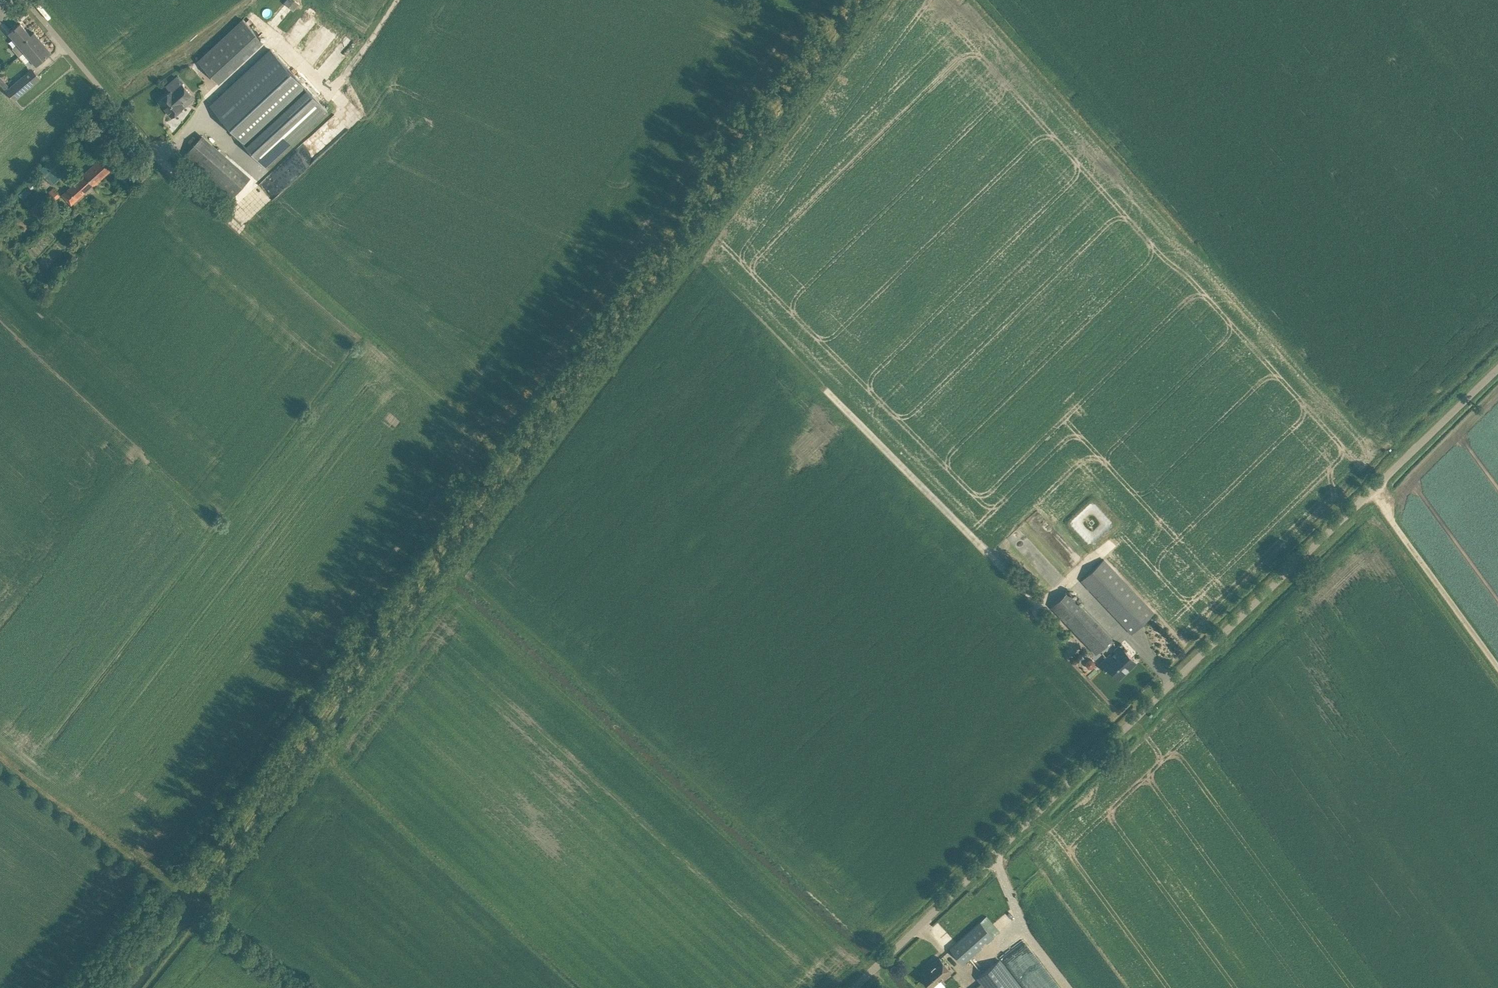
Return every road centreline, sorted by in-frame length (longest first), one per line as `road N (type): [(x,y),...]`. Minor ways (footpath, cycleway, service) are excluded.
road 1 (unclassified): [(858,987),(1497,370)]
road 2 (track): [(839,400),(1039,601),(1108,546)]
road 3 (track): [(0,760),(183,898)]
road 4 (track): [(1497,664),(1373,492)]
road 5 (unclassified): [(147,142),(38,0)]

